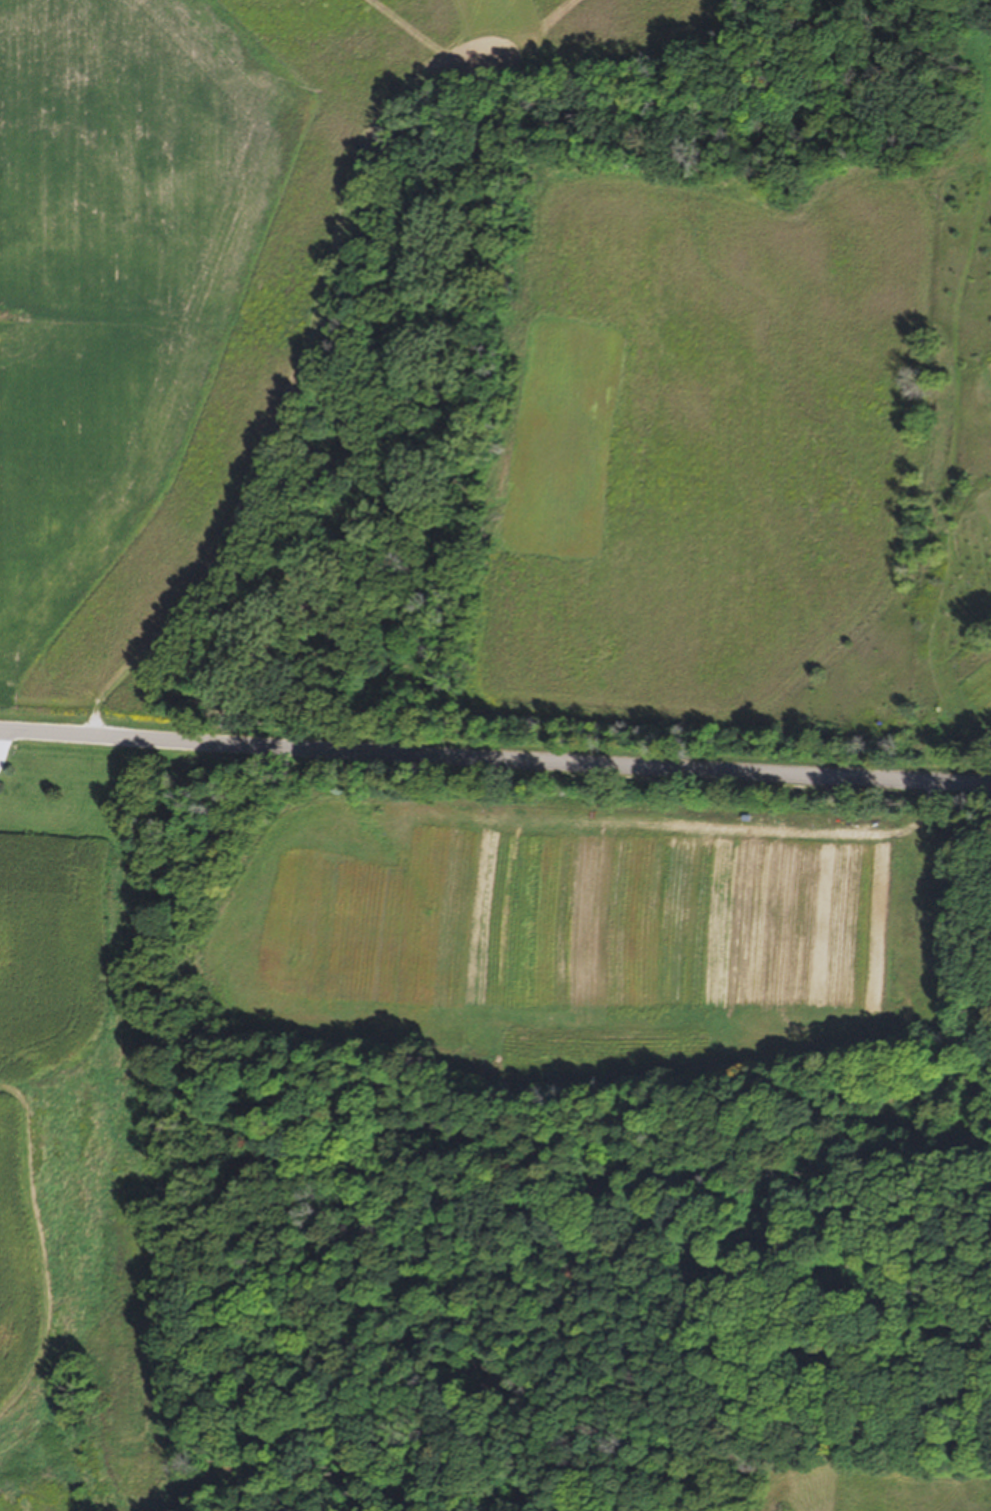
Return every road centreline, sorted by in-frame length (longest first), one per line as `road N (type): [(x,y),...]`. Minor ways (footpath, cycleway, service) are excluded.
road 1 (residential): [(990,776),(0,720)]

